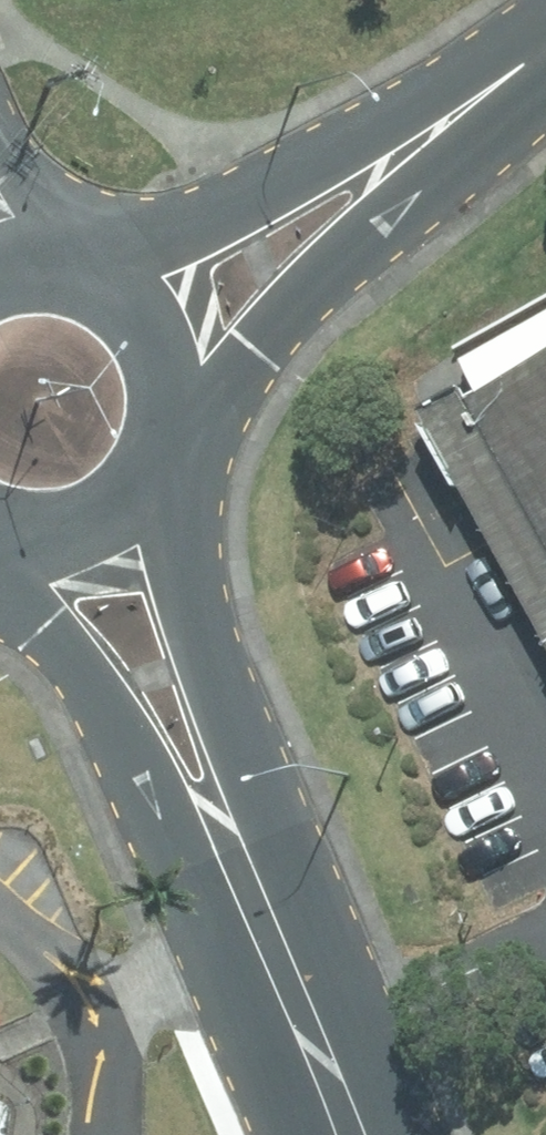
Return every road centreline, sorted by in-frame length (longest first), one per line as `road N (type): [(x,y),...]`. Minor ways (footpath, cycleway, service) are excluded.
road 1 (secondary): [(545,48),(393,220),(248,350),(169,441)]
road 2 (secondary): [(82,275),(258,203),(545,46)]
road 3 (secondary): [(162,463),(274,924)]
road 4 (secondary): [(274,924),(142,763),(0,551)]
road 5 (secondary): [(350,1134),(274,924)]
road 6 (secondary): [(82,275),(138,313),(157,341),(174,407),(169,441)]
road 7 (secondary): [(162,463),(110,524),(74,541),(0,542)]
road 8 (residential): [(0,147),(64,269)]

